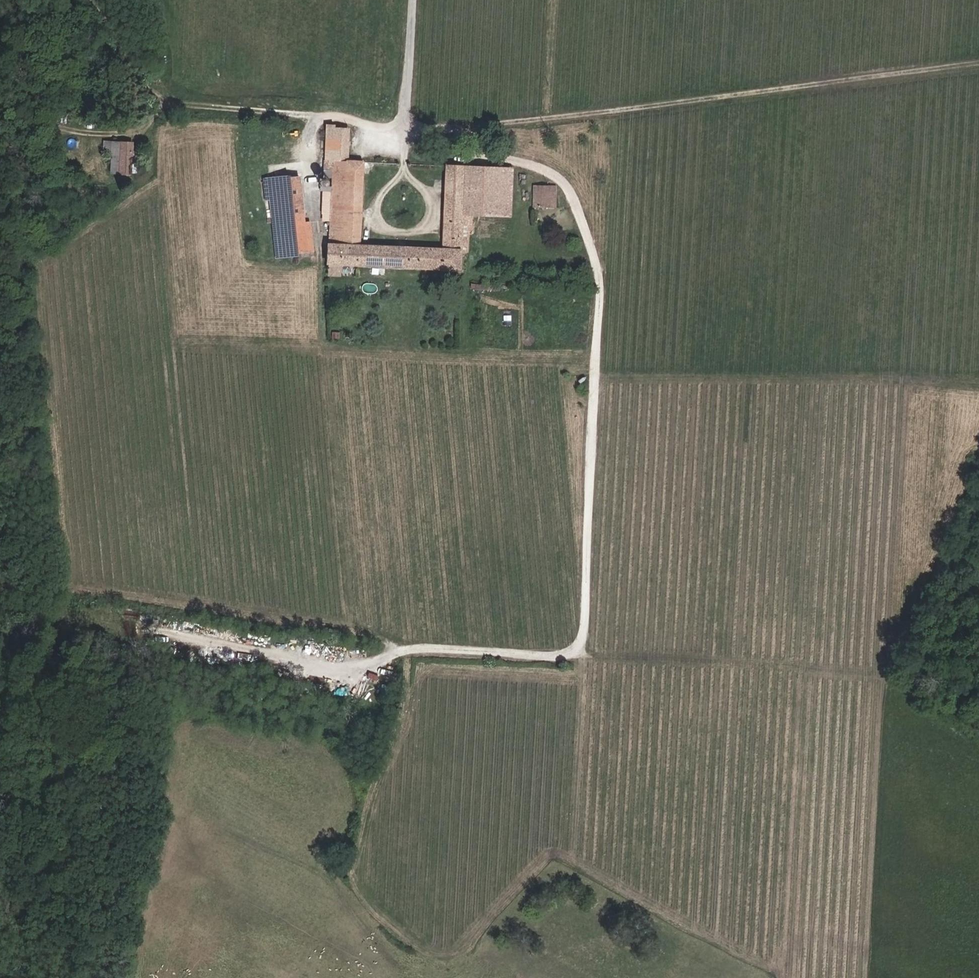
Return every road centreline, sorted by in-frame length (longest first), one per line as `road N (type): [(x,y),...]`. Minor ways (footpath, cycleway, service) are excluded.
road 1 (track): [(406,129),(552,173),(582,218),(601,280),(580,645),(555,656),(415,648),(335,669),(158,631)]
road 2 (track): [(406,129),(619,111),(978,64)]
road 3 (track): [(412,0),(406,129),(168,108),(150,133)]

